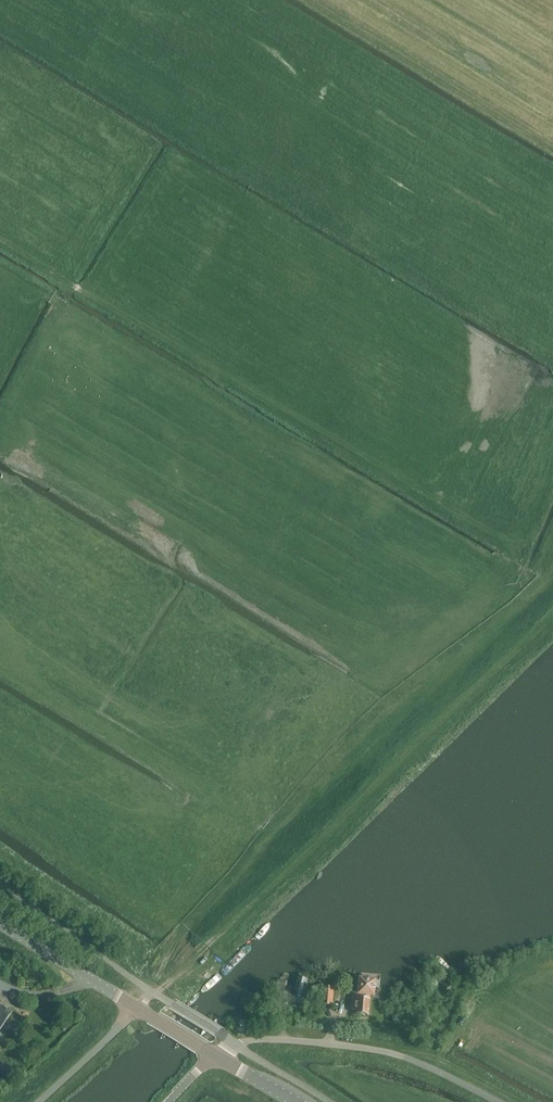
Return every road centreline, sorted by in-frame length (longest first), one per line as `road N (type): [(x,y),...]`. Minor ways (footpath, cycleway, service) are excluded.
road 1 (track): [(516,550),(502,574),(0,267)]
road 2 (track): [(502,574),(521,608),(286,821),(147,988)]
road 3 (track): [(552,478),(516,550),(312,426)]
road 4 (residential): [(502,1101),(428,1066),(363,1048),(263,1039),(218,1055)]
road 5 (tertiary): [(139,1008),(0,925)]
road 6 (unclassified): [(38,1101),(139,1008)]

